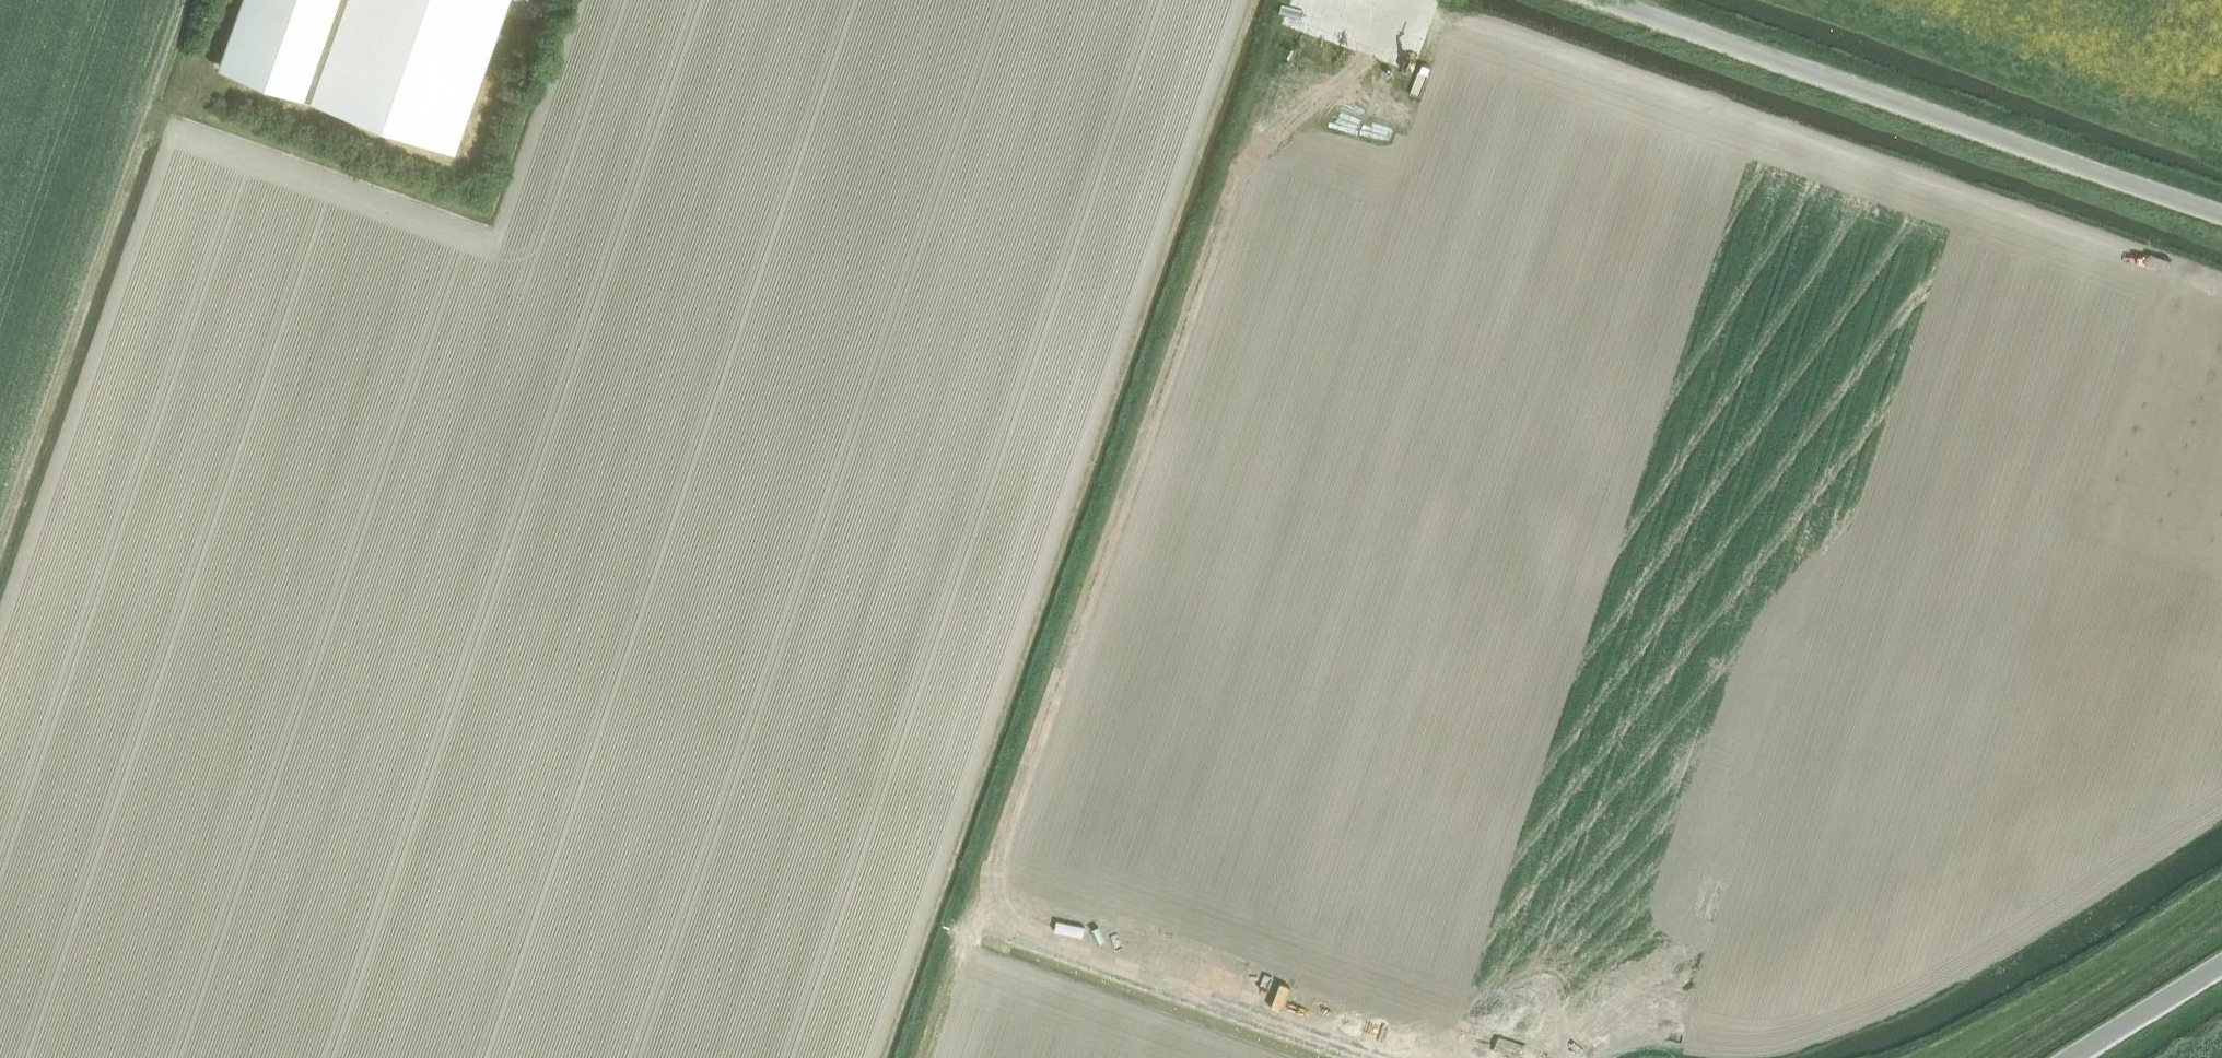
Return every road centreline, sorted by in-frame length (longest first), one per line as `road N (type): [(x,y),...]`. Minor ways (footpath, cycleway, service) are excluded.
road 1 (unclassified): [(2221,215),(1607,0)]
road 2 (tertiary): [(2071,1057),(2221,965)]

